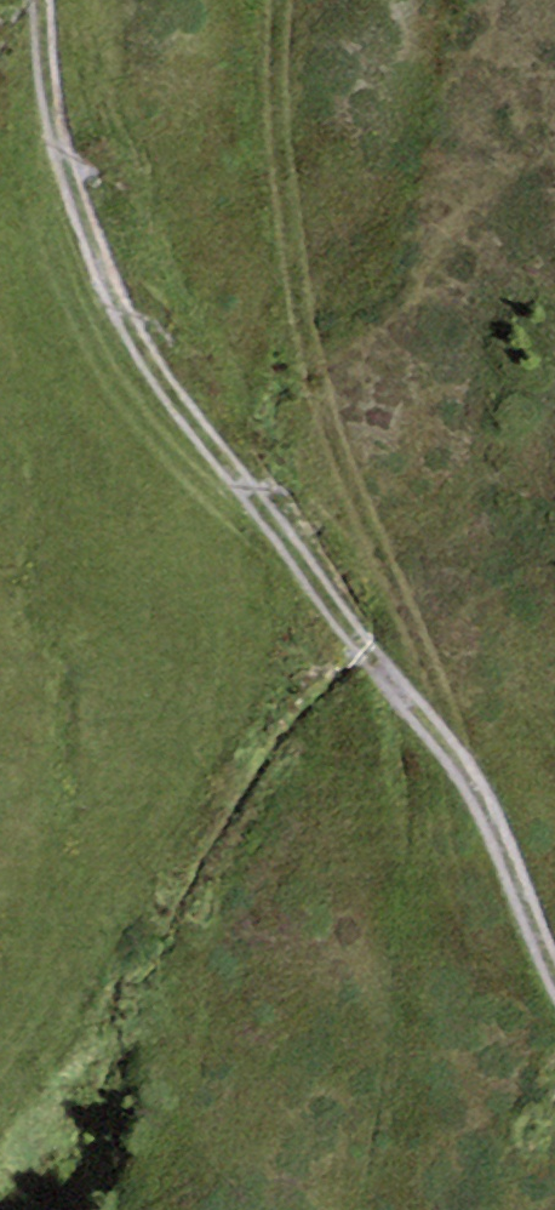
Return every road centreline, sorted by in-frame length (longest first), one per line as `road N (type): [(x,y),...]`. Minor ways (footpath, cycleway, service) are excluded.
road 1 (track): [(554,952),(469,766),(157,363),(72,177),(42,0)]
road 2 (track): [(287,0),(280,81),(306,343),(469,766)]

